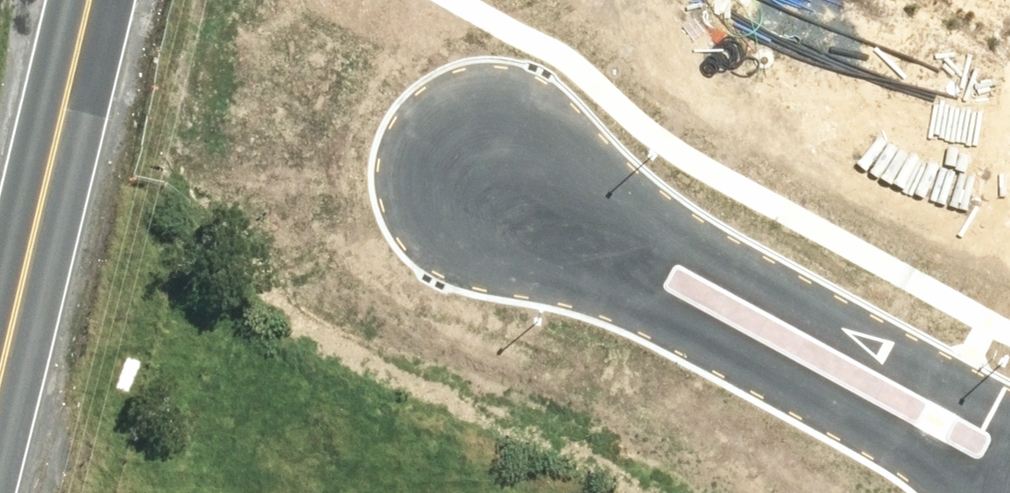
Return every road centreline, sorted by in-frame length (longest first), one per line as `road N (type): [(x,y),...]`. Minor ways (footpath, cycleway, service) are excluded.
road 1 (residential): [(980,492),(631,297),(590,258),(555,198)]
road 2 (residential): [(555,198),(617,210),(678,238),(1009,415)]
road 3 (unknown): [(482,162),(188,0)]
road 4 (secondary): [(77,0),(0,322)]

